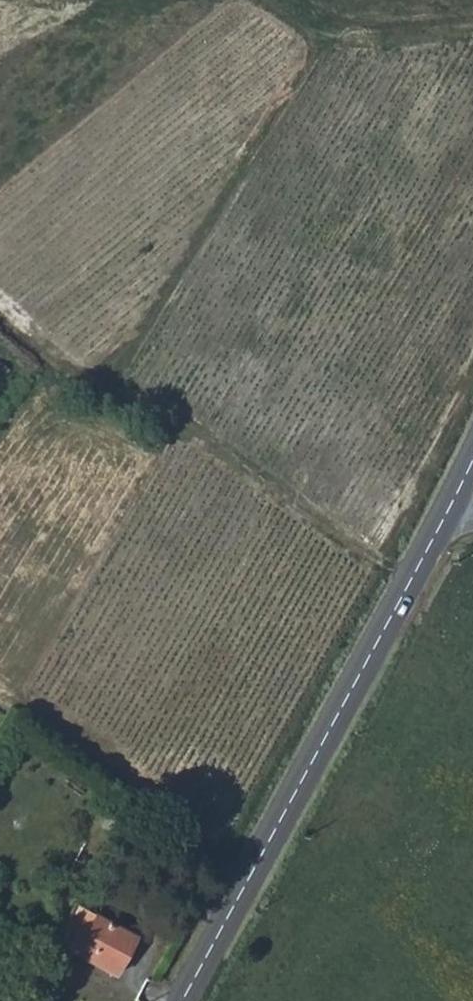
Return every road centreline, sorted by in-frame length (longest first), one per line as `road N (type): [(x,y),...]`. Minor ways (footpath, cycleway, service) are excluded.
road 1 (tertiary): [(187,1000),(472,466)]

